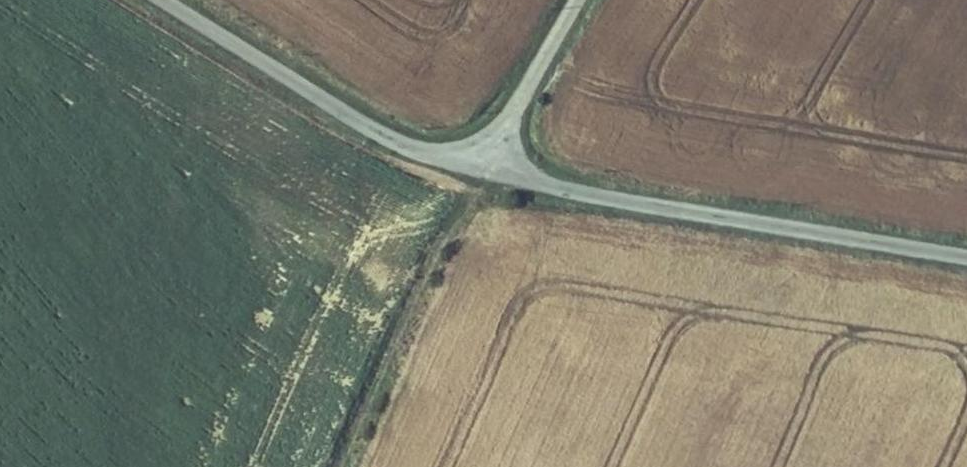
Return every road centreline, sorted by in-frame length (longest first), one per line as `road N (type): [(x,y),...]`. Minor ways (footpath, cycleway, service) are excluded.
road 1 (unclassified): [(484,162),(966,259)]
road 2 (unclassified): [(167,0),(379,133),(411,149),(484,162)]
road 3 (track): [(350,466),(484,162)]
road 4 (unclassified): [(484,162),(579,0)]

